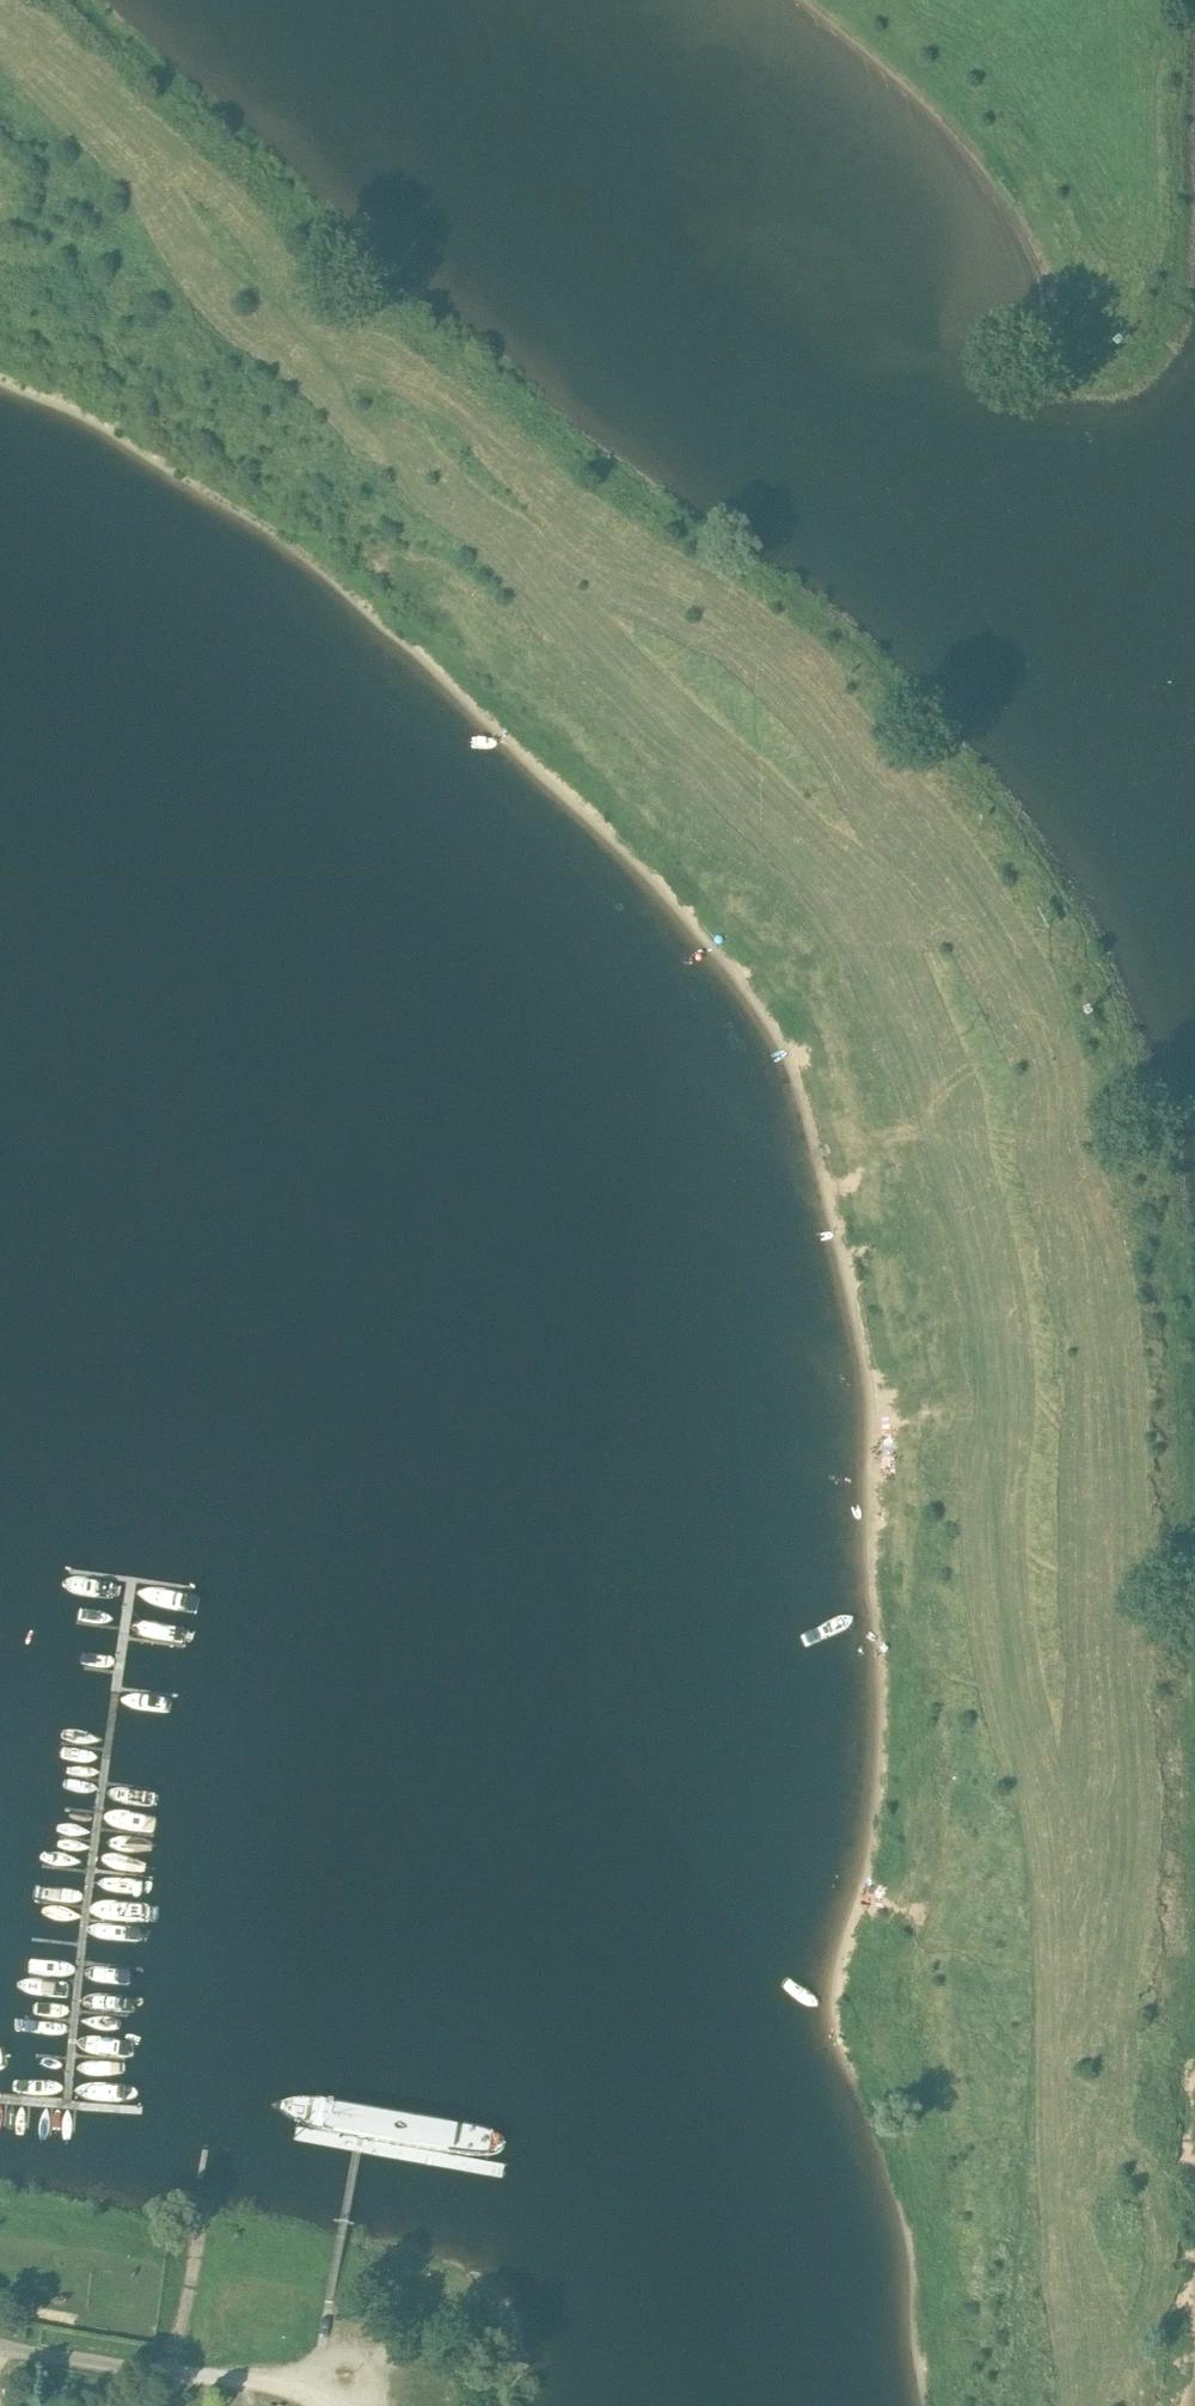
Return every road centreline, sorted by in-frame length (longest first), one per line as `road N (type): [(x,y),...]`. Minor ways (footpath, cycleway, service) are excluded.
road 1 (unclassified): [(259,2383),(0,2346)]

